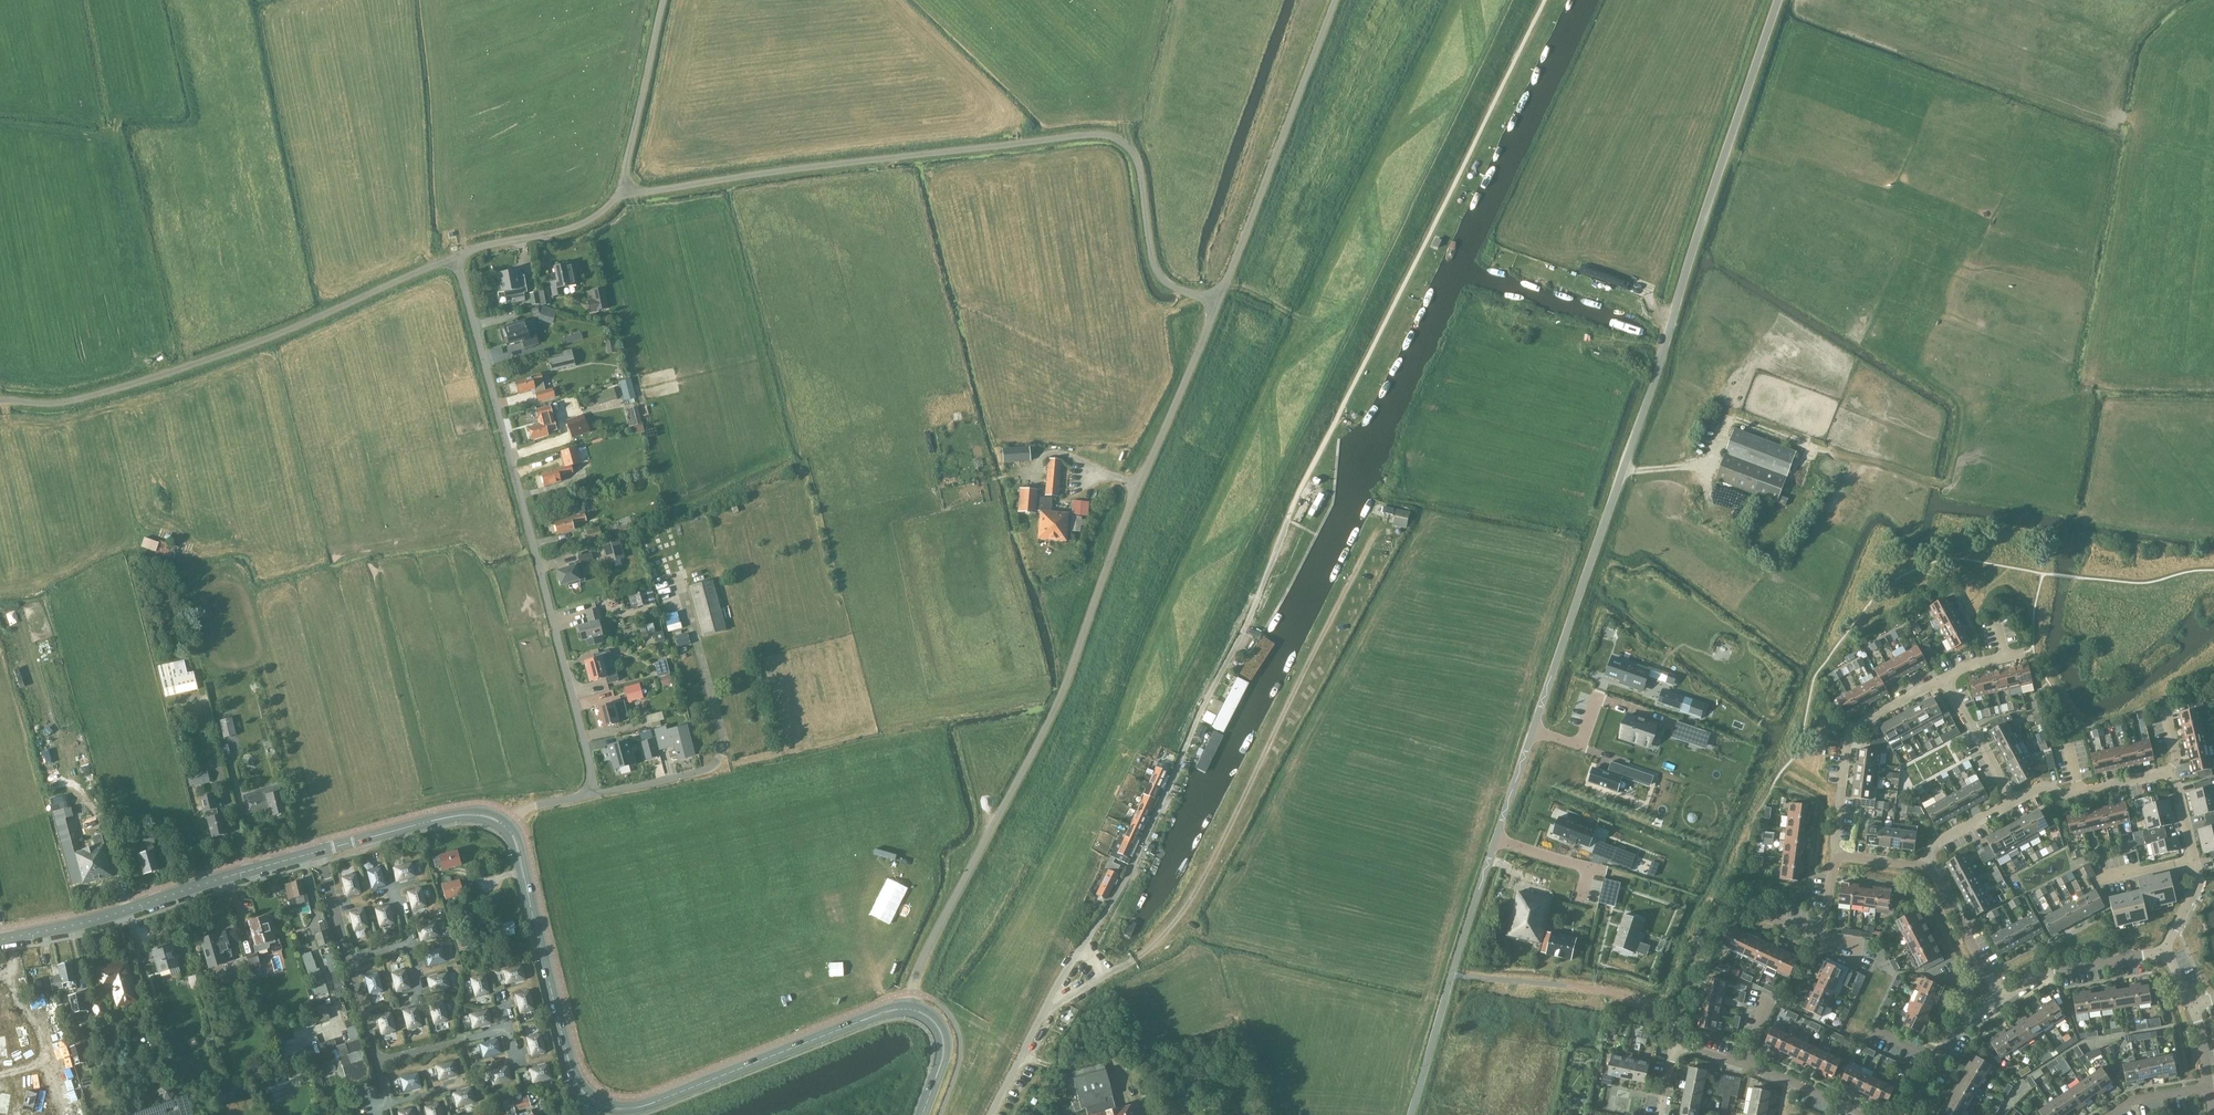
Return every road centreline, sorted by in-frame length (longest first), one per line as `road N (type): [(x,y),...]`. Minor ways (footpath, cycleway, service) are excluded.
road 1 (unclassified): [(1411,1114),(1777,0)]
road 2 (unclassified): [(907,1008),(928,946),(1064,692),(1217,304)]
road 3 (unclassified): [(1217,304),(1161,274),(1140,163),(1103,136),(623,194)]
road 4 (unclassified): [(595,794),(454,259)]
road 5 (track): [(1099,973),(1149,948),(1196,892),(1378,524)]
road 6 (tertiary): [(505,826),(477,815),(430,821),(0,940)]
road 7 (unclassified): [(0,405),(52,407),(298,330),(454,259)]
road 8 (tertiary): [(907,1008),(646,1107),(598,1105)]
road 9 (unclassified): [(1217,304),(1337,0)]
road 10 (tertiary): [(598,1105),(575,1079),(505,826)]
road 11 (residential): [(1674,1044),(1688,976),(1722,907),(1821,925)]
road 12 (residential): [(1838,855),(1850,728),(1943,678)]
road 13 (residential): [(1862,1114),(1783,1078),(1674,1044)]
road 14 (unclassified): [(623,194),(665,0)]
road 15 (unclassified): [(454,259),(580,227),(623,194)]
road 16 (residential): [(2001,998),(2049,971),(2161,955)]
road 17 (residential): [(2011,801),(2038,789),(2067,796),(2167,774)]
road 18 (residential): [(1905,1114),(1959,1025),(2001,998)]
road 19 (residential): [(1923,866),(2001,998)]
road 20 (residential): [(2011,801),(1943,678)]
road 21 (tertiary): [(922,1114),(943,1043),(936,1025),(907,1008)]

